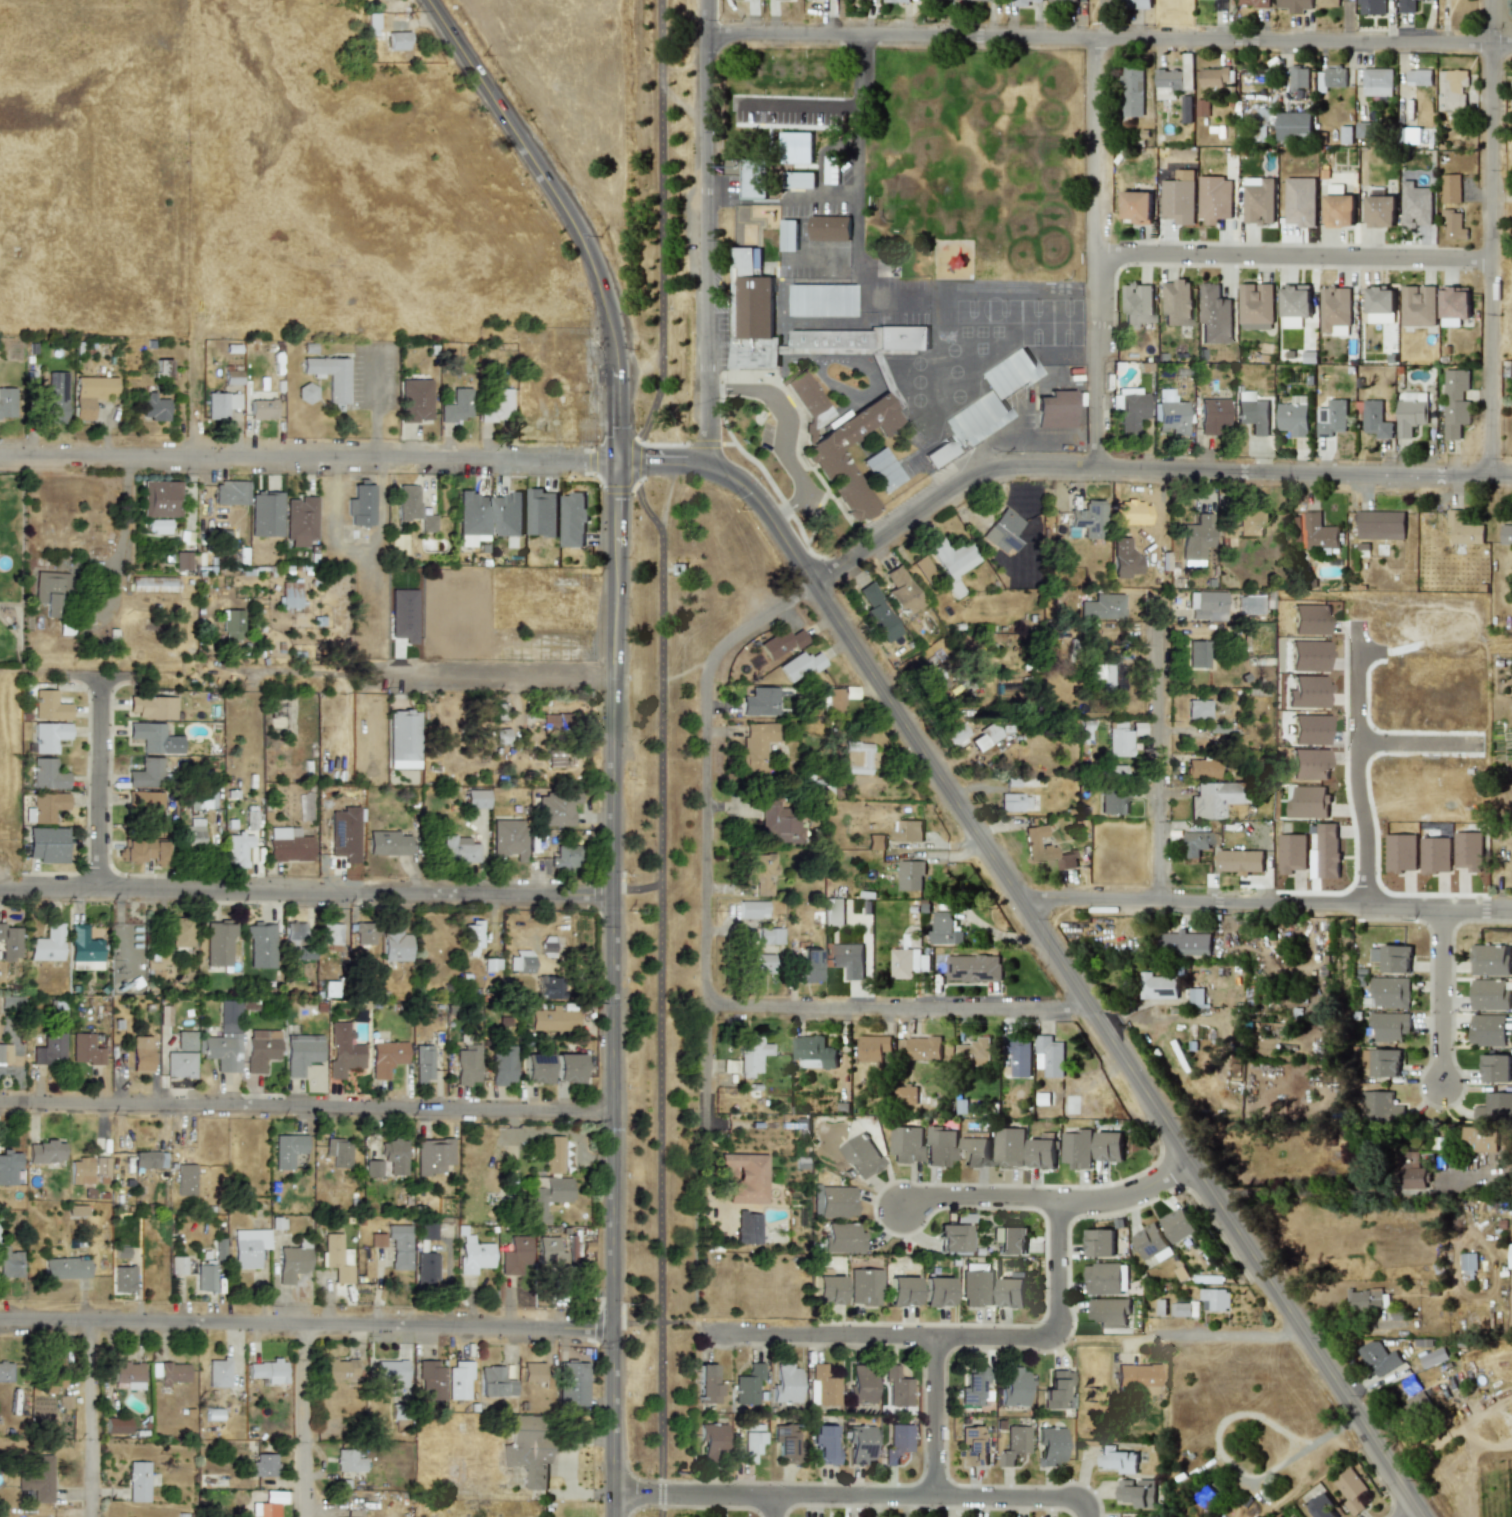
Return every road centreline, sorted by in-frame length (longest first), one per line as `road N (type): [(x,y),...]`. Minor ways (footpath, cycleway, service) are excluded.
road 1 (tertiary): [(1425,1516),(812,584)]
road 2 (tertiary): [(611,1516),(611,462)]
road 3 (residential): [(706,35),(1511,41)]
road 4 (residential): [(812,584),(990,470),(1511,477)]
road 5 (residential): [(707,1194),(708,683),(731,641),(812,584)]
road 6 (residential): [(0,1102),(611,1110)]
road 7 (residential): [(0,887),(611,895)]
road 8 (residential): [(0,1319),(611,1326)]
road 9 (residential): [(0,456),(611,462)]
road 10 (residential): [(20,675),(611,682)]
road 11 (tertiary): [(611,462),(611,370),(591,271),(561,203),(429,0)]
road 12 (residential): [(1017,898),(1511,906)]
road 13 (residential): [(1086,1516),(1086,1500),(611,1493)]
road 14 (residential): [(721,1337),(1057,1341),(1059,1200)]
road 15 (residential): [(1486,477),(1489,0)]
road 16 (residential): [(706,466),(706,0)]
road 17 (residential): [(1099,471),(1102,39)]
road 18 (residential): [(1488,257),(1101,255)]
road 19 (residential): [(1092,1011),(708,1007)]
road 20 (residential): [(1158,901),(1157,597)]
road 21 (residential): [(1354,621),(1363,904)]
road 22 (tertiary): [(812,584),(754,496),(724,471),(611,462)]
road 23 (residential): [(98,888),(99,676)]
road 24 (residential): [(92,1320),(91,1516)]
road 25 (residential): [(307,1516),(308,1322)]
road 26 (residential): [(1445,905),(1442,1082)]
road 27 (residential): [(1297,1324),(1280,1337),(1135,1335)]
road 28 (residential): [(1059,1200),(923,1197),(900,1208)]
road 29 (residential): [(934,1499),(933,1339)]
road 30 (residential): [(1189,1158),(1134,1189),(1059,1200)]
road 31 (primary): [(1355,742),(1482,744)]

